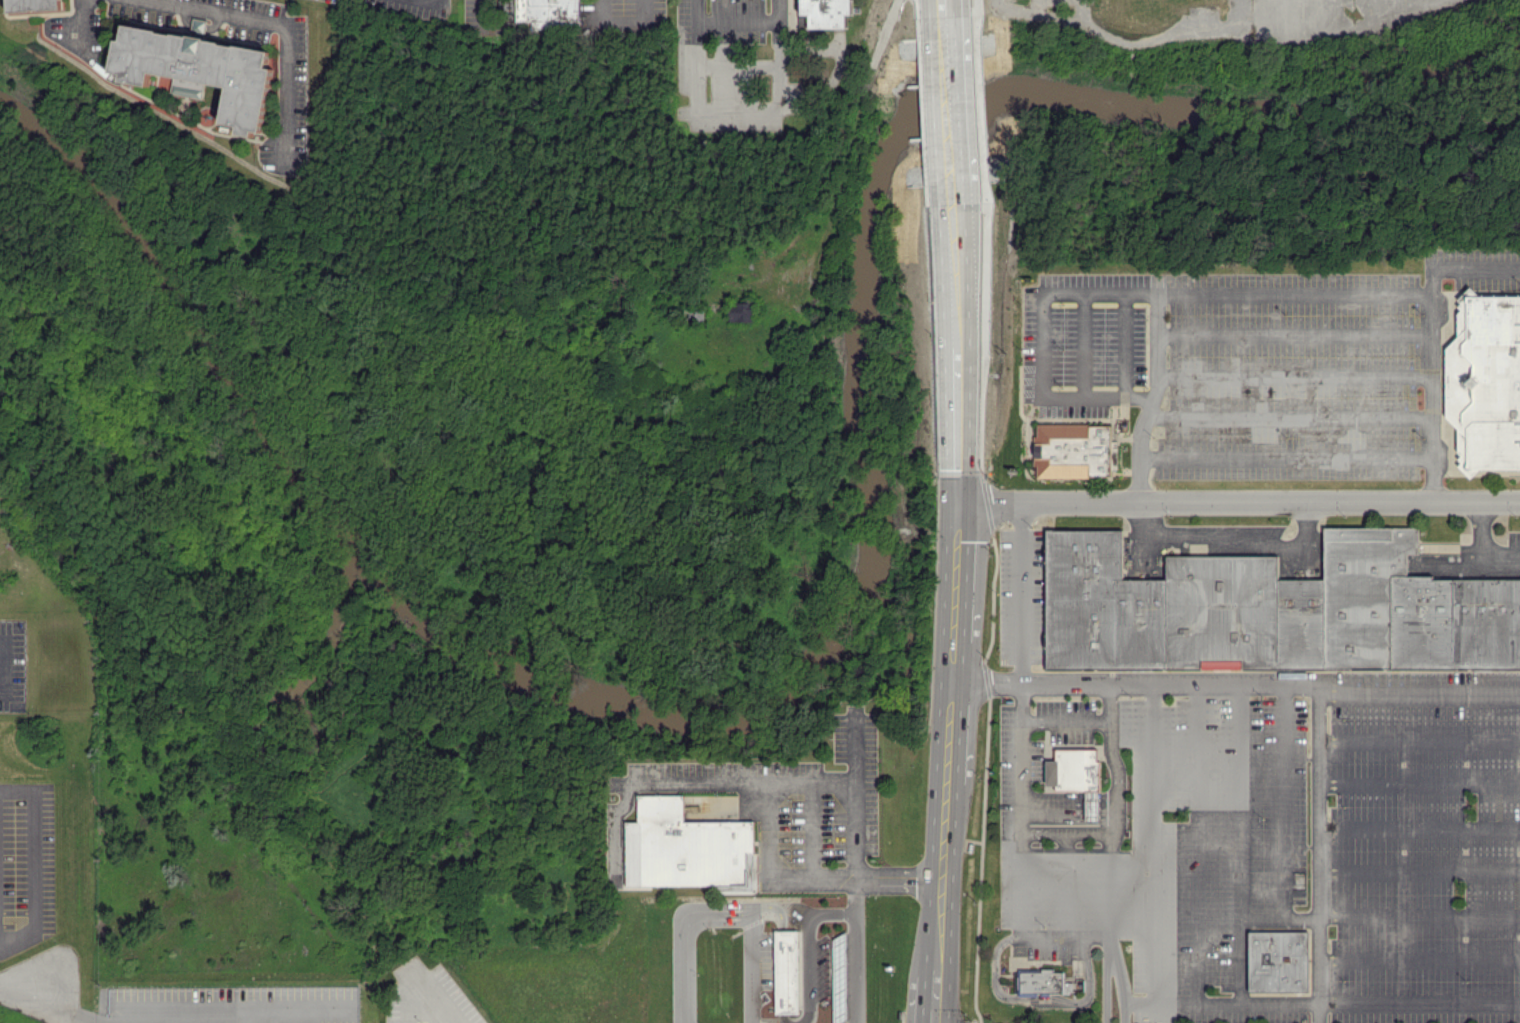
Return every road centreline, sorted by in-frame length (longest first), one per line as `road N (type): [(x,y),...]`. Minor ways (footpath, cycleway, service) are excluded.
road 1 (residential): [(961,501),(1519,502)]
road 2 (primary): [(958,372),(952,191)]
road 3 (primary): [(952,191),(944,27)]
road 4 (primary): [(958,642),(961,501)]
road 5 (primary): [(961,501),(958,372)]

